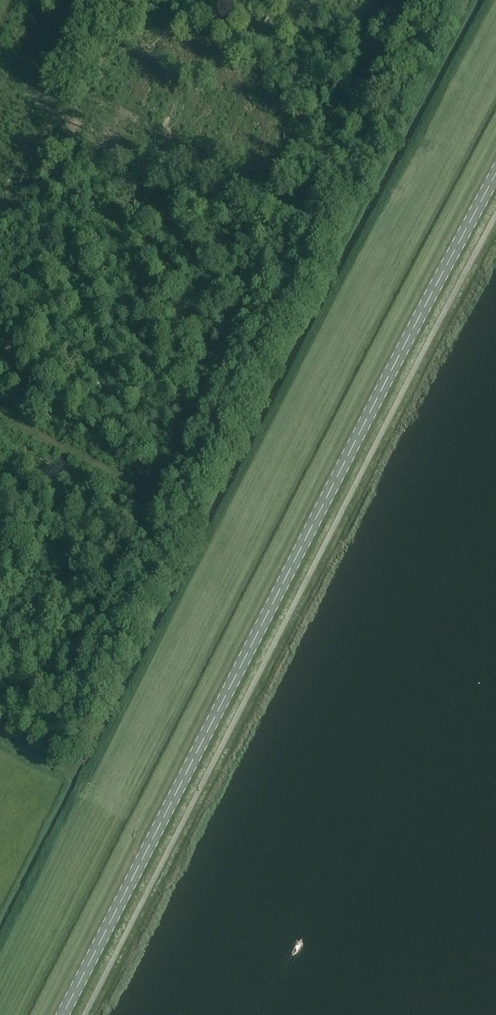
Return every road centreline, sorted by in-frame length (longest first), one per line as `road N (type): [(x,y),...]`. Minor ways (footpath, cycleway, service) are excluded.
road 1 (primary): [(63,1014),(244,660),(333,509),(495,173)]
road 2 (track): [(468,0),(63,778)]
road 3 (track): [(344,235),(0,59)]
road 4 (track): [(0,75),(337,247)]
road 5 (track): [(0,417),(198,518)]

